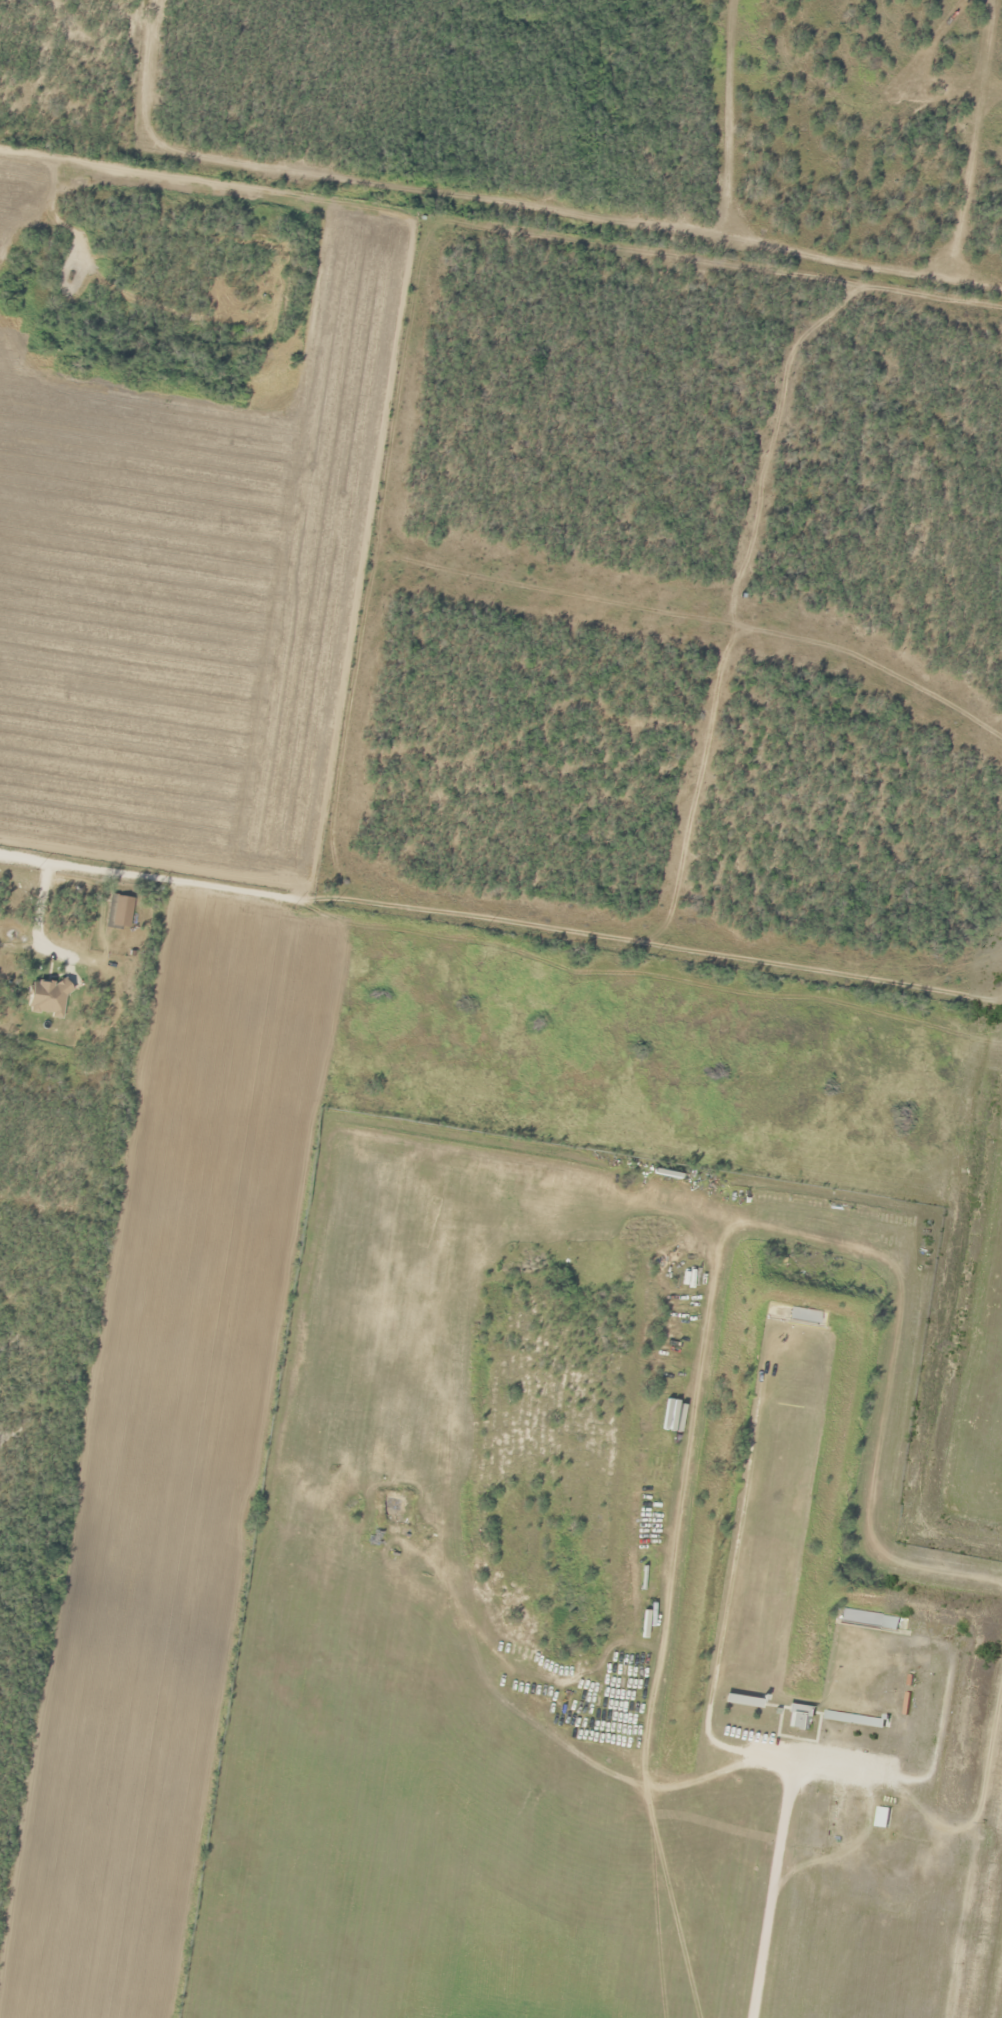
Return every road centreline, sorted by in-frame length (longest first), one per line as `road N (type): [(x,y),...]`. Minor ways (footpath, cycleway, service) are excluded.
road 1 (residential): [(752,2017),(792,1759)]

